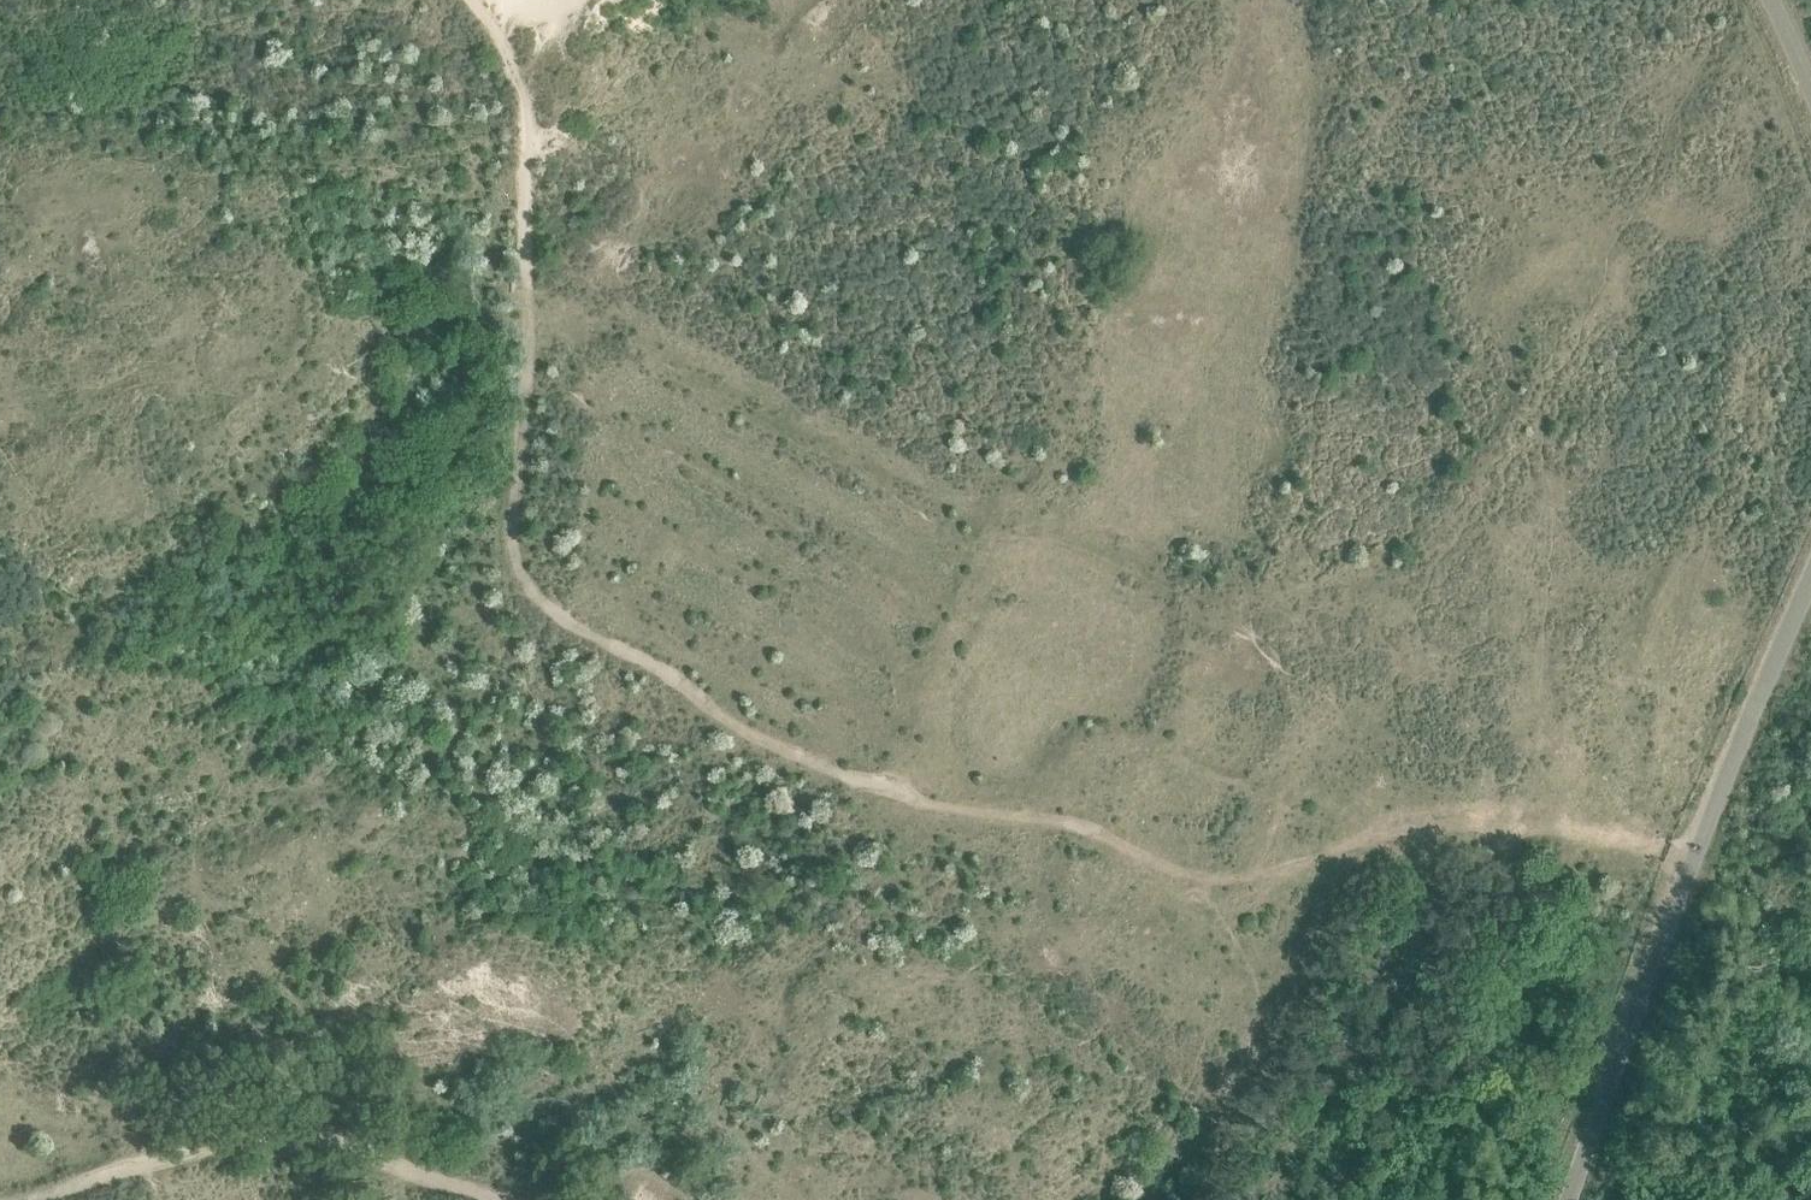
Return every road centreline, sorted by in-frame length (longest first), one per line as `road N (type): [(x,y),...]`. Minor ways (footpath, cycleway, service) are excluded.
road 1 (unclassified): [(1569,1199),(1695,850),(1810,586)]

